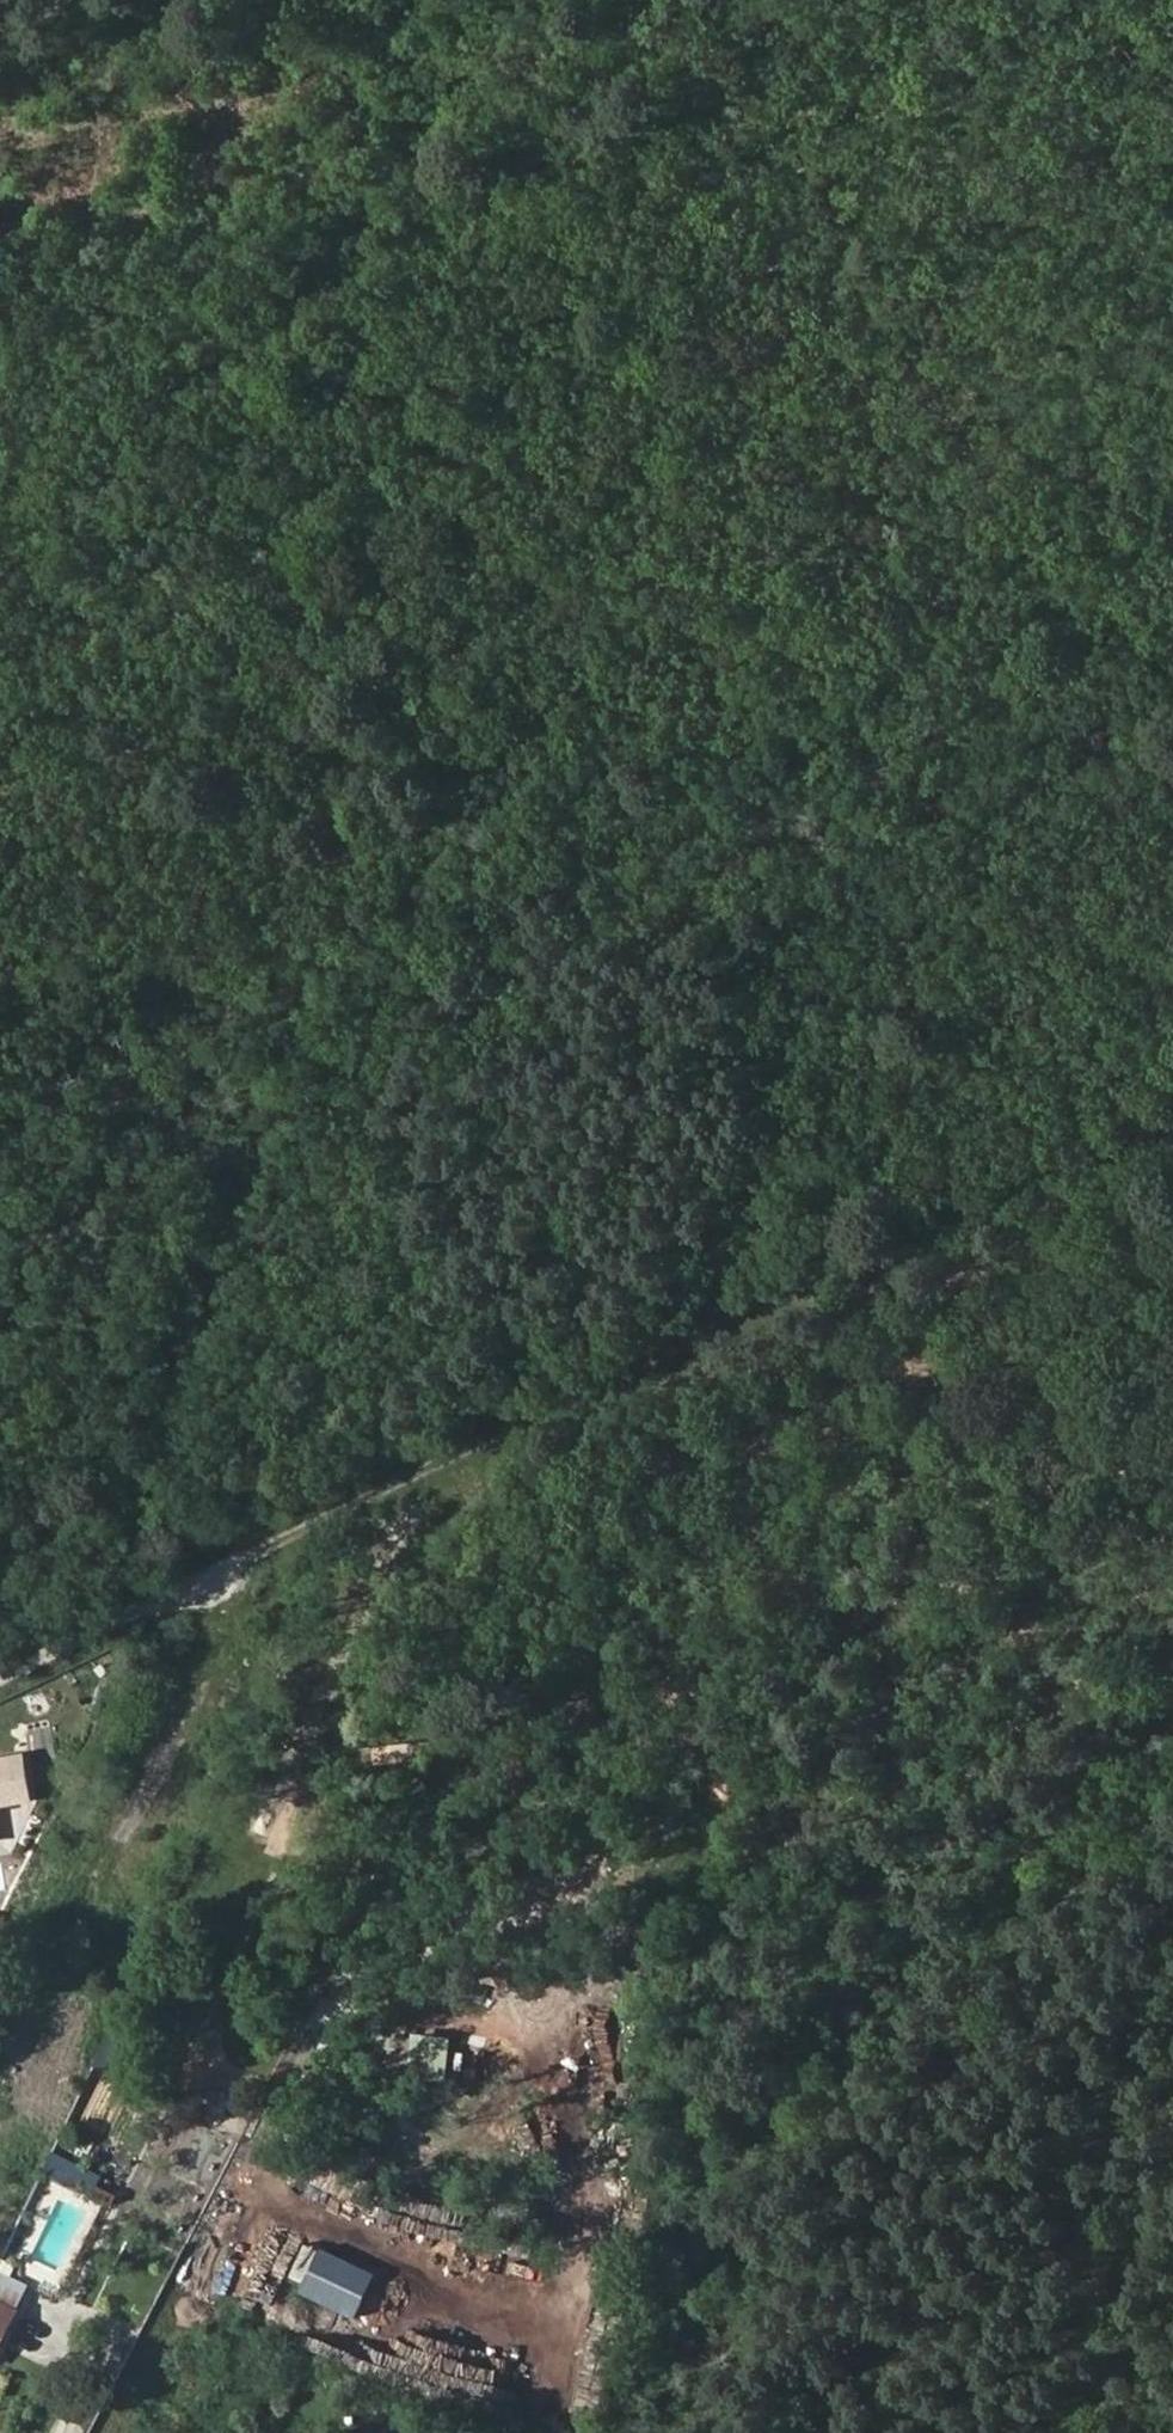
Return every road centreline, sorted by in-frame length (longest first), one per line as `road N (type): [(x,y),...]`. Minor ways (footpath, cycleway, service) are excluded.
road 1 (track): [(0,1678),(401,1476),(1062,1166),(1172,1126)]
road 2 (track): [(532,0),(427,165),(340,257),(210,368),(146,440),(0,694)]

